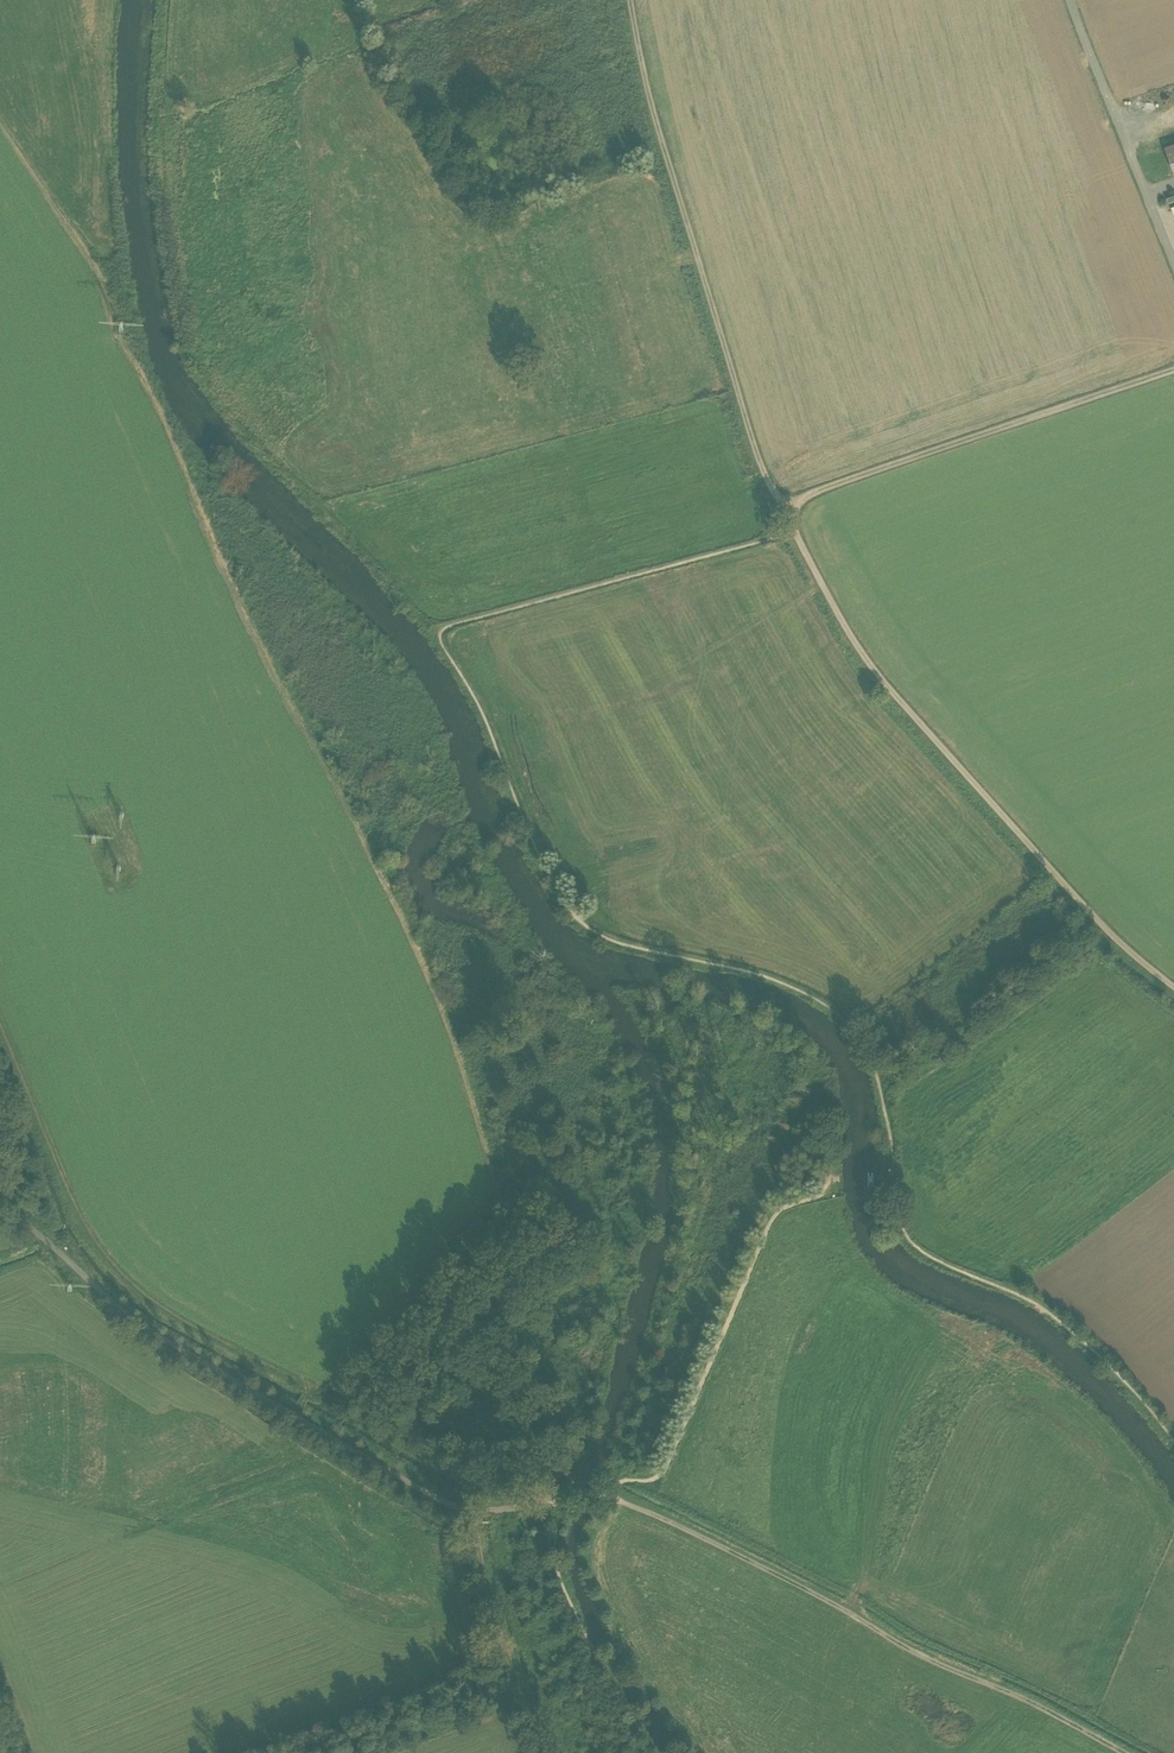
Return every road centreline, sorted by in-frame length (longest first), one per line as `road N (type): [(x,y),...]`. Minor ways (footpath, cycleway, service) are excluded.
road 1 (track): [(795,533),(884,683),(1110,933),(1173,987)]
road 2 (track): [(1124,1752),(611,1496)]
road 3 (track): [(0,1208),(144,1327),(471,1512)]
road 4 (track): [(631,0),(653,105),(757,456),(795,533)]
road 5 (track): [(294,1416),(305,1386),(170,1315),(131,1286),(89,1237),(0,1034)]
road 6 (track): [(779,504),(1173,367)]
road 7 (unclassified): [(1068,0),(1173,264)]
road 8 (track): [(541,1752),(488,1596),(471,1512)]

